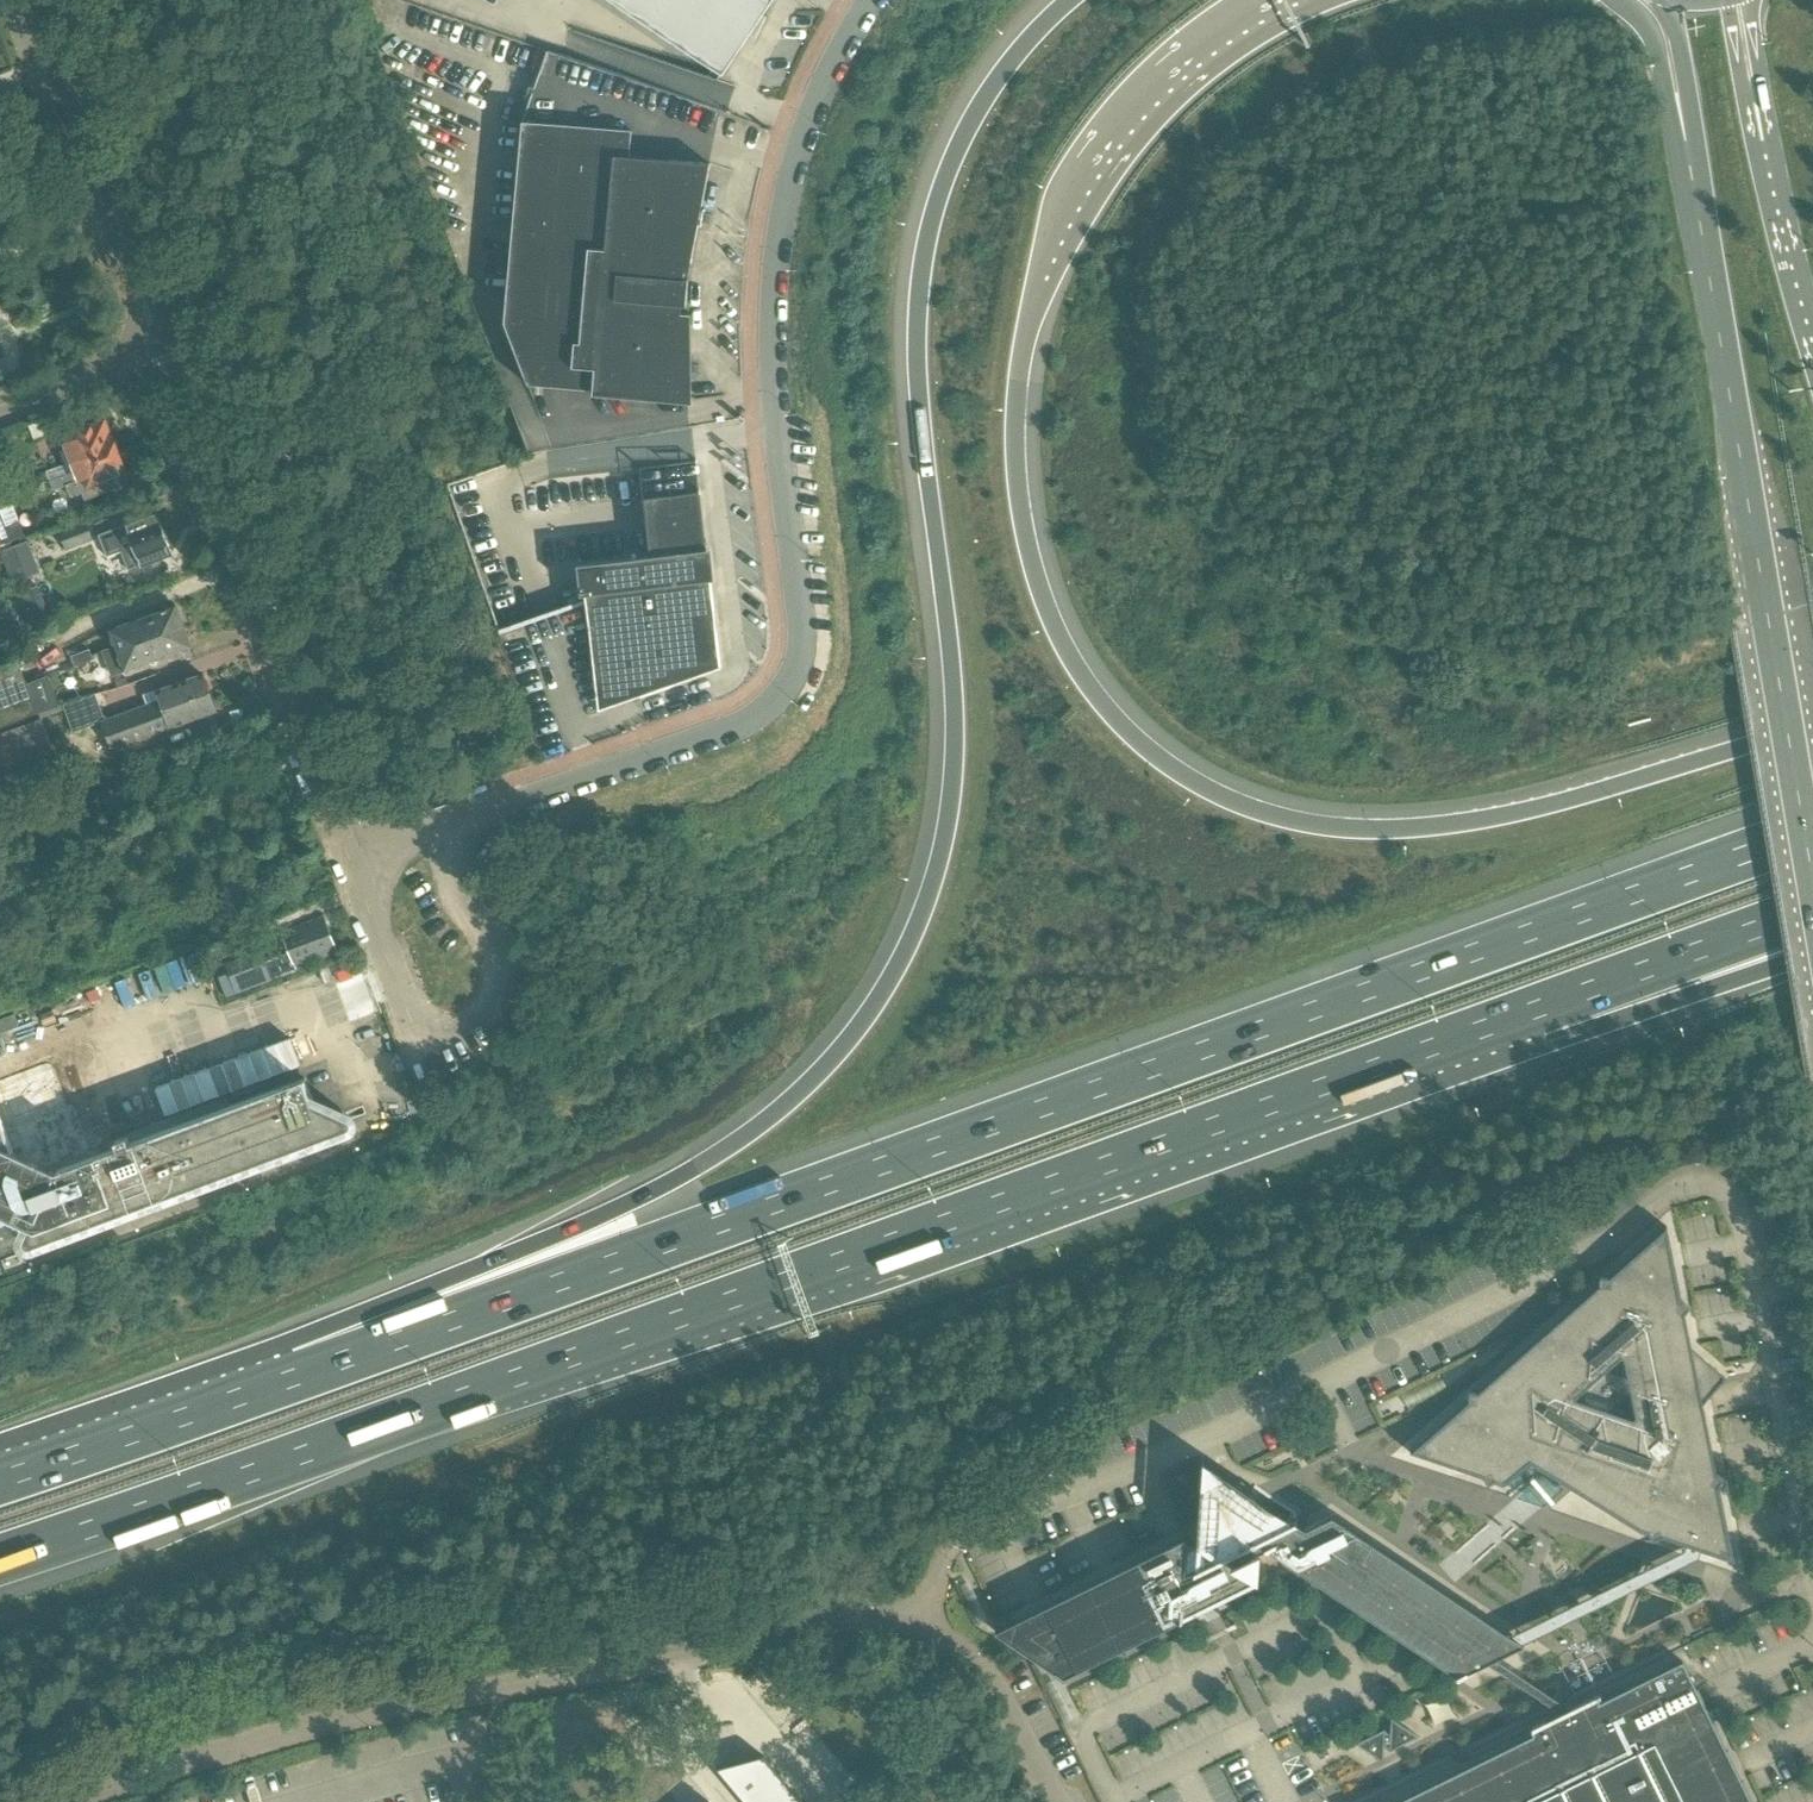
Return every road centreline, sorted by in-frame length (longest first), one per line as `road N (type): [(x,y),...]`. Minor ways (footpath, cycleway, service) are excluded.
road 1 (motorway): [(1064,0),(959,140),(931,216),(920,327),(959,740),(953,811),(930,888),(873,1000),(810,1081),(737,1140),(298,1374)]
road 2 (motorway): [(0,1558),(1538,1007)]
road 3 (motorway): [(1812,830),(298,1374)]
road 4 (motorway): [(1812,723),(1508,814),(1383,829),(1285,816),(1189,778),(1111,714),(1061,634),(1028,556),(1020,489),(1022,348),(1049,248),(1112,144),(1171,79),(1226,34),(1286,0)]
road 5 (unclassified): [(354,851),(731,728),(772,708),(797,676),(801,615),(774,425),(783,212),(818,98),(873,0)]
road 6 (unclassified): [(1055,1801),(965,1651),(920,1621),(876,1616),(813,1623),(597,1673),(459,1688),(49,1801)]
road 7 (primary): [(1687,144),(1812,881)]
road 8 (residential): [(354,851),(202,440),(181,359),(168,348)]
road 9 (tertiary): [(168,348),(34,0)]
road 10 (motorway): [(298,1374),(0,1478)]
road 11 (motorway): [(1538,1007),(1812,909)]
road 12 (motorway): [(1538,1007),(1812,932)]
road 13 (primary): [(1812,326),(1757,107)]
road 14 (tertiary): [(0,410),(168,348)]
road 15 (motorway): [(1619,0),(1657,52),(1664,95),(1687,144)]
road 16 (primary): [(1672,0),(1687,144)]

